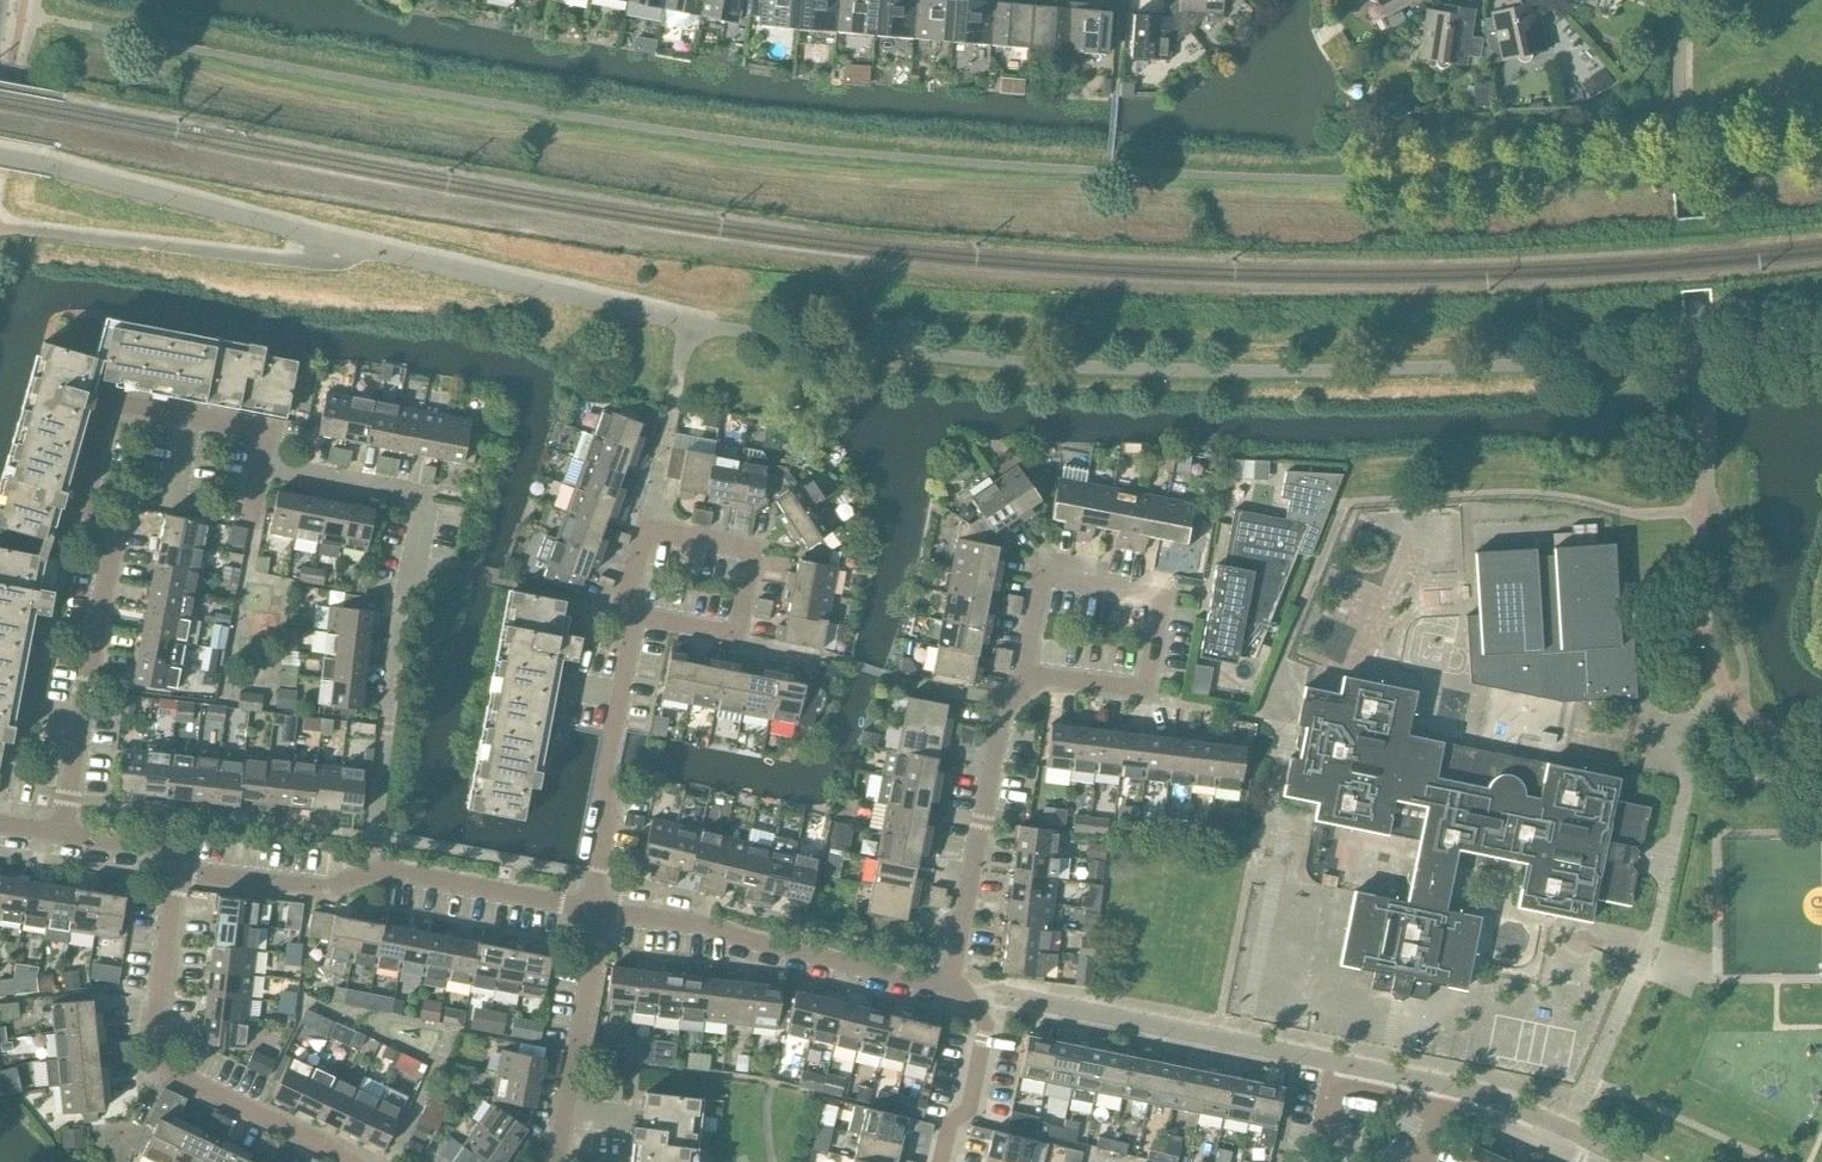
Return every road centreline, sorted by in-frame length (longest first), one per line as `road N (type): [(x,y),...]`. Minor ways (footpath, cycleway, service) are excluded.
road 1 (residential): [(262,465),(422,490),(372,870)]
road 2 (residential): [(60,830),(112,533),(85,511),(108,400),(190,415)]
road 3 (residential): [(178,874),(149,1063),(350,1161)]
road 4 (residential): [(952,984),(690,918),(593,907)]
road 5 (residential): [(1023,675),(1144,688),(1162,595),(1040,571)]
road 6 (residential): [(1023,675),(1006,701),(952,984)]
road 7 (residential): [(628,613),(740,633),(757,551),(644,528)]
road 8 (residential): [(593,907),(628,613)]
road 9 (residential): [(556,1161),(597,944),(593,907)]
road 10 (residential): [(593,907),(372,870)]
road 11 (residential): [(939,1161),(948,1124),(969,1110),(987,1028),(952,984)]
road 12 (residential): [(372,870),(319,893),(178,874)]
road 13 (residential): [(1319,1161),(1331,1081),(1446,1105)]
road 14 (residential): [(1446,1105),(1580,1161)]
road 15 (residential): [(178,874),(150,847),(60,830)]
road 16 (residential): [(644,528),(672,406)]

